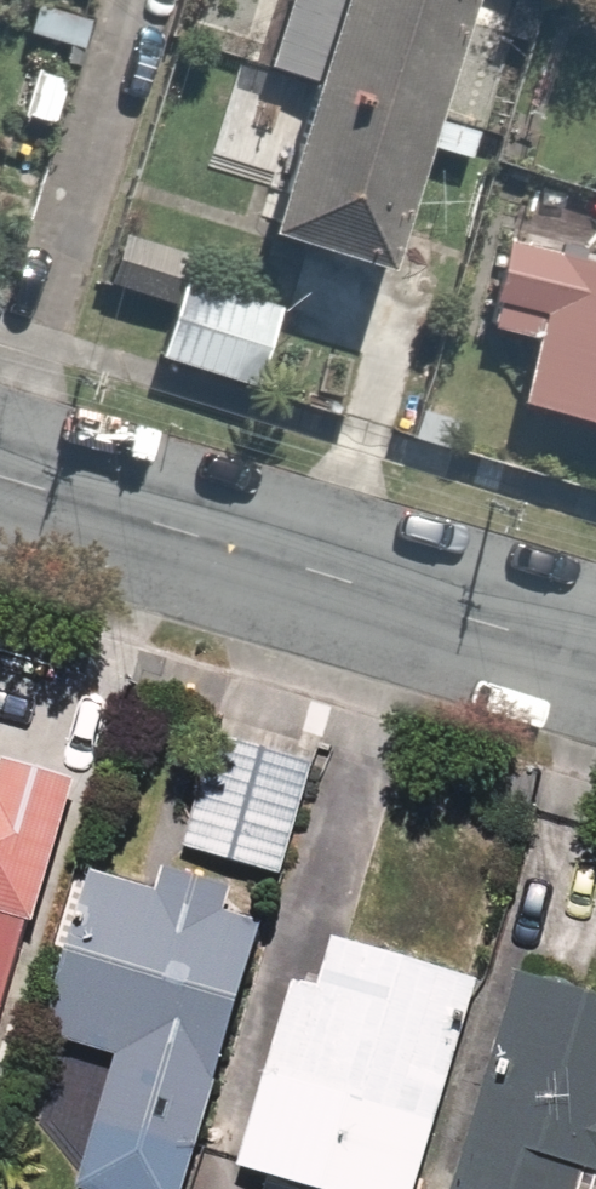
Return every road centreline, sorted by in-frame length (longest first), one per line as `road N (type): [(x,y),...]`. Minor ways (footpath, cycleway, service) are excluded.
road 1 (unclassified): [(0,479),(595,658)]

